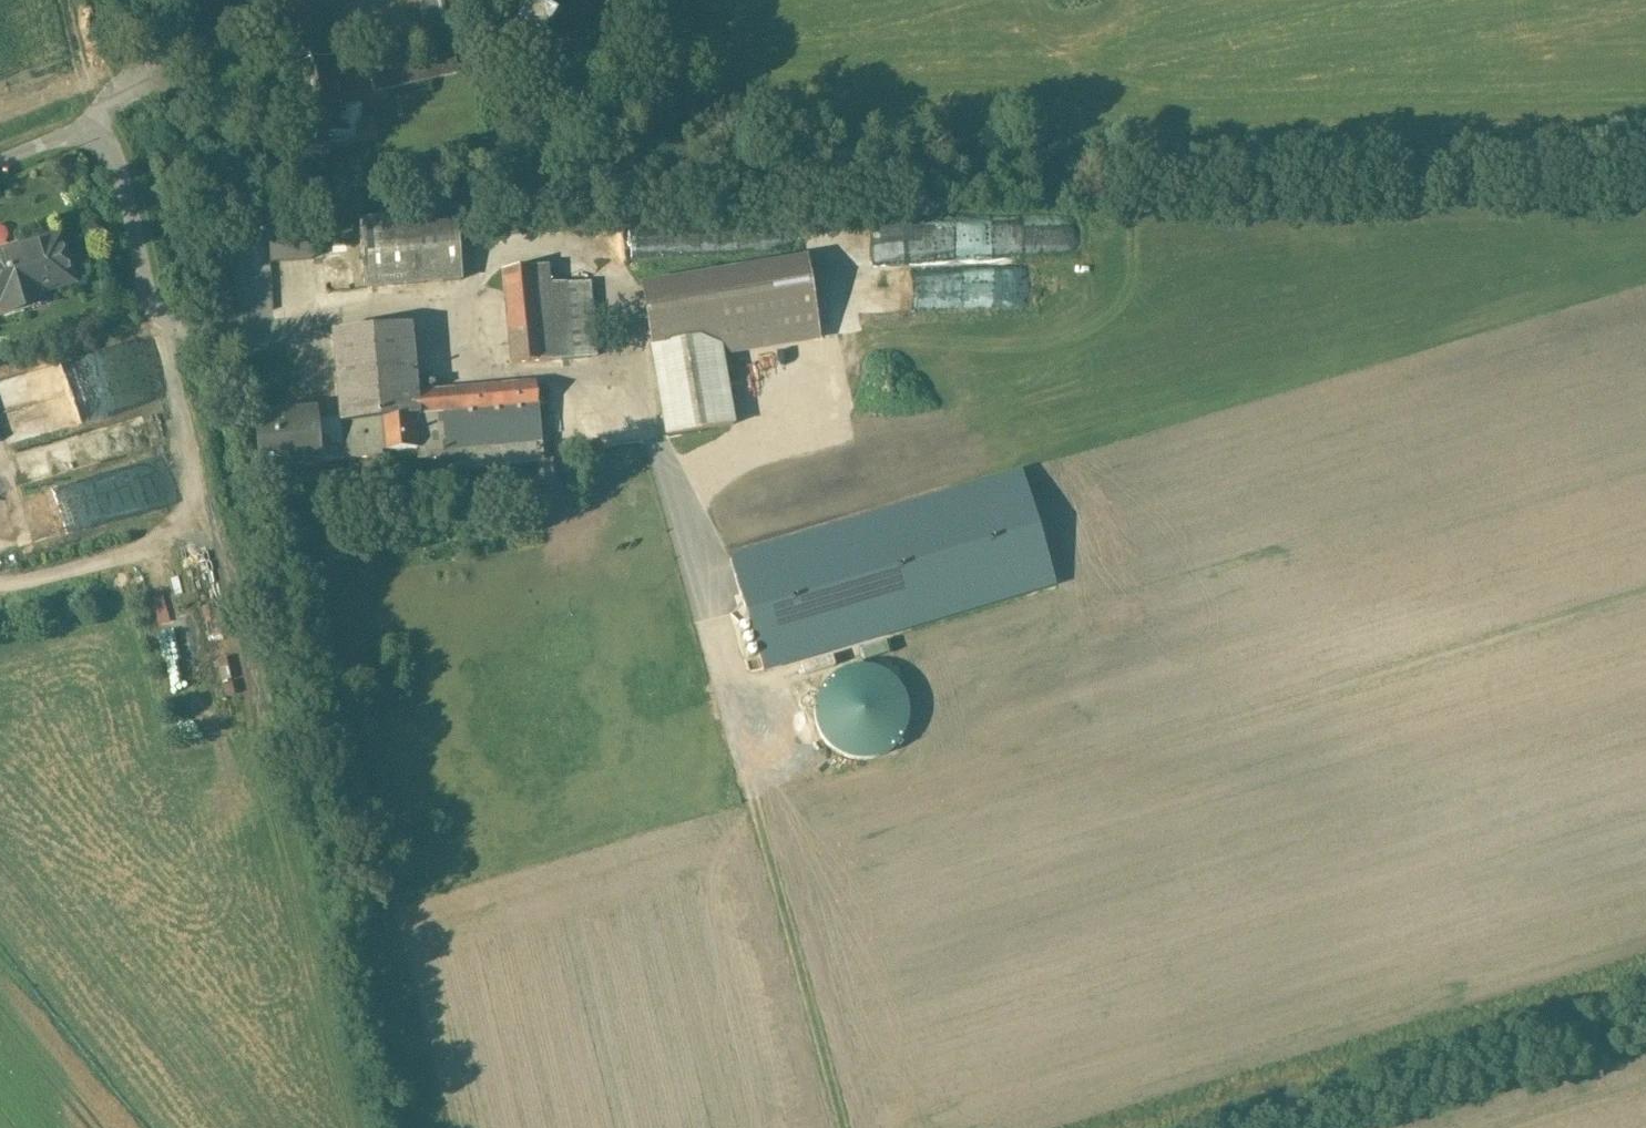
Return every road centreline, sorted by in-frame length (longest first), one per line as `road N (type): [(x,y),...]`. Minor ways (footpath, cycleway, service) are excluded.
road 1 (track): [(436,310),(487,373),(561,370),(650,434),(839,1127)]
road 2 (unclassified): [(0,160),(95,122),(147,68)]

